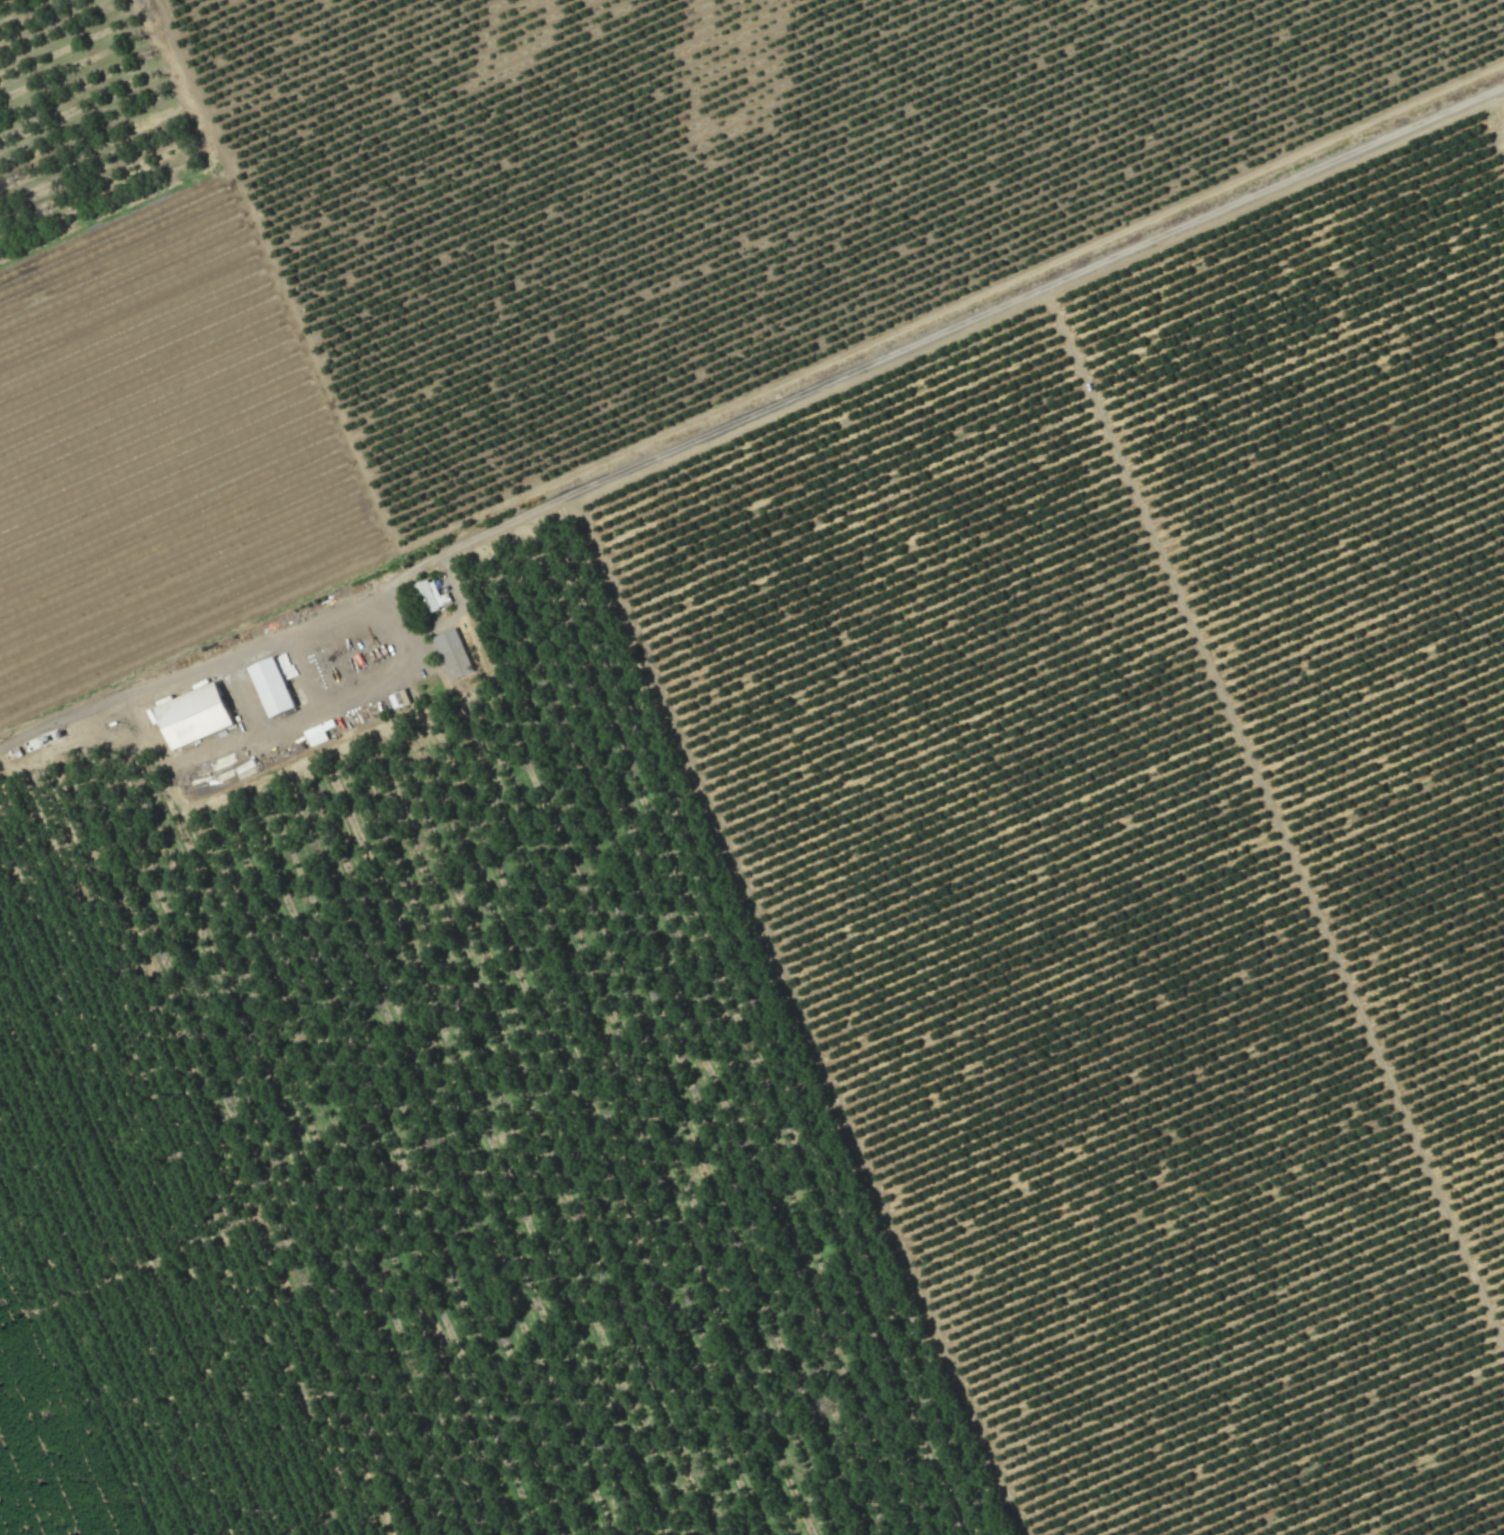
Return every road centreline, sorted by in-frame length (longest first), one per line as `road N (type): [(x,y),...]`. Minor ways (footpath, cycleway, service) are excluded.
road 1 (track): [(1503,68),(421,547),(0,744)]

